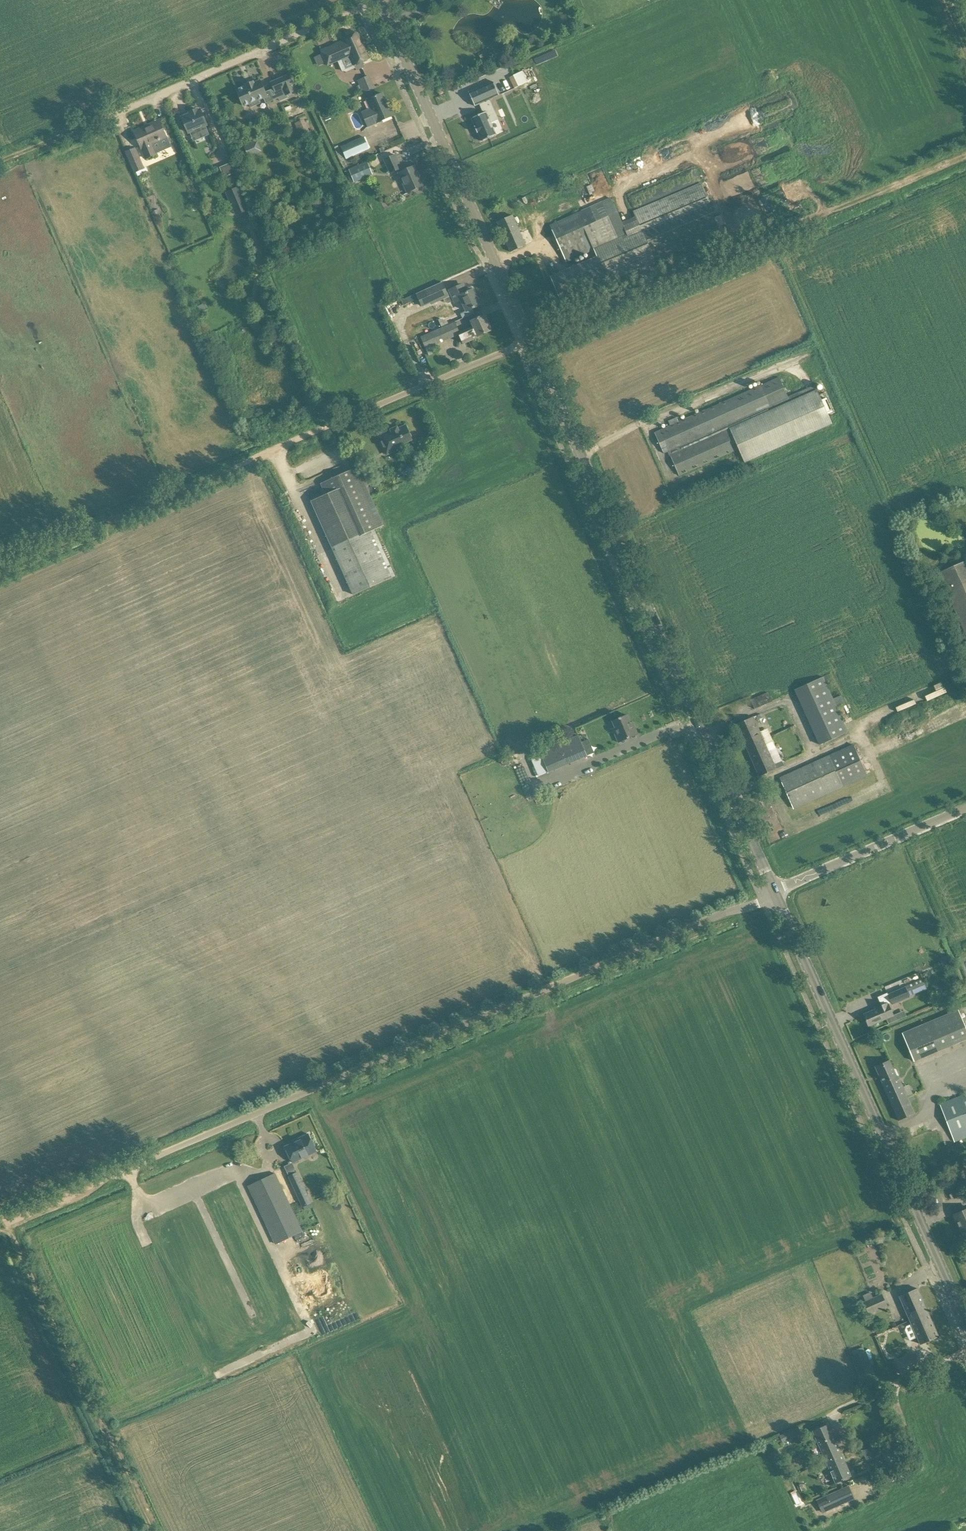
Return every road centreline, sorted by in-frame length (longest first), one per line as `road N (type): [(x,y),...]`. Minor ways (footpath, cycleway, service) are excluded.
road 1 (unclassified): [(27,1213),(774,892)]
road 2 (tertiary): [(774,892),(530,341)]
road 3 (track): [(965,156),(530,341)]
road 4 (tertiary): [(965,1324),(774,892)]
road 5 (tertiary): [(530,341),(380,0)]
road 6 (track): [(8,1221),(153,1530)]
road 7 (unclassified): [(222,472),(530,341)]
road 8 (residential): [(379,0),(115,113)]
road 9 (track): [(222,472),(0,567)]
road 10 (unclassified): [(774,892),(965,808)]
road 11 (track): [(115,113),(0,162)]

